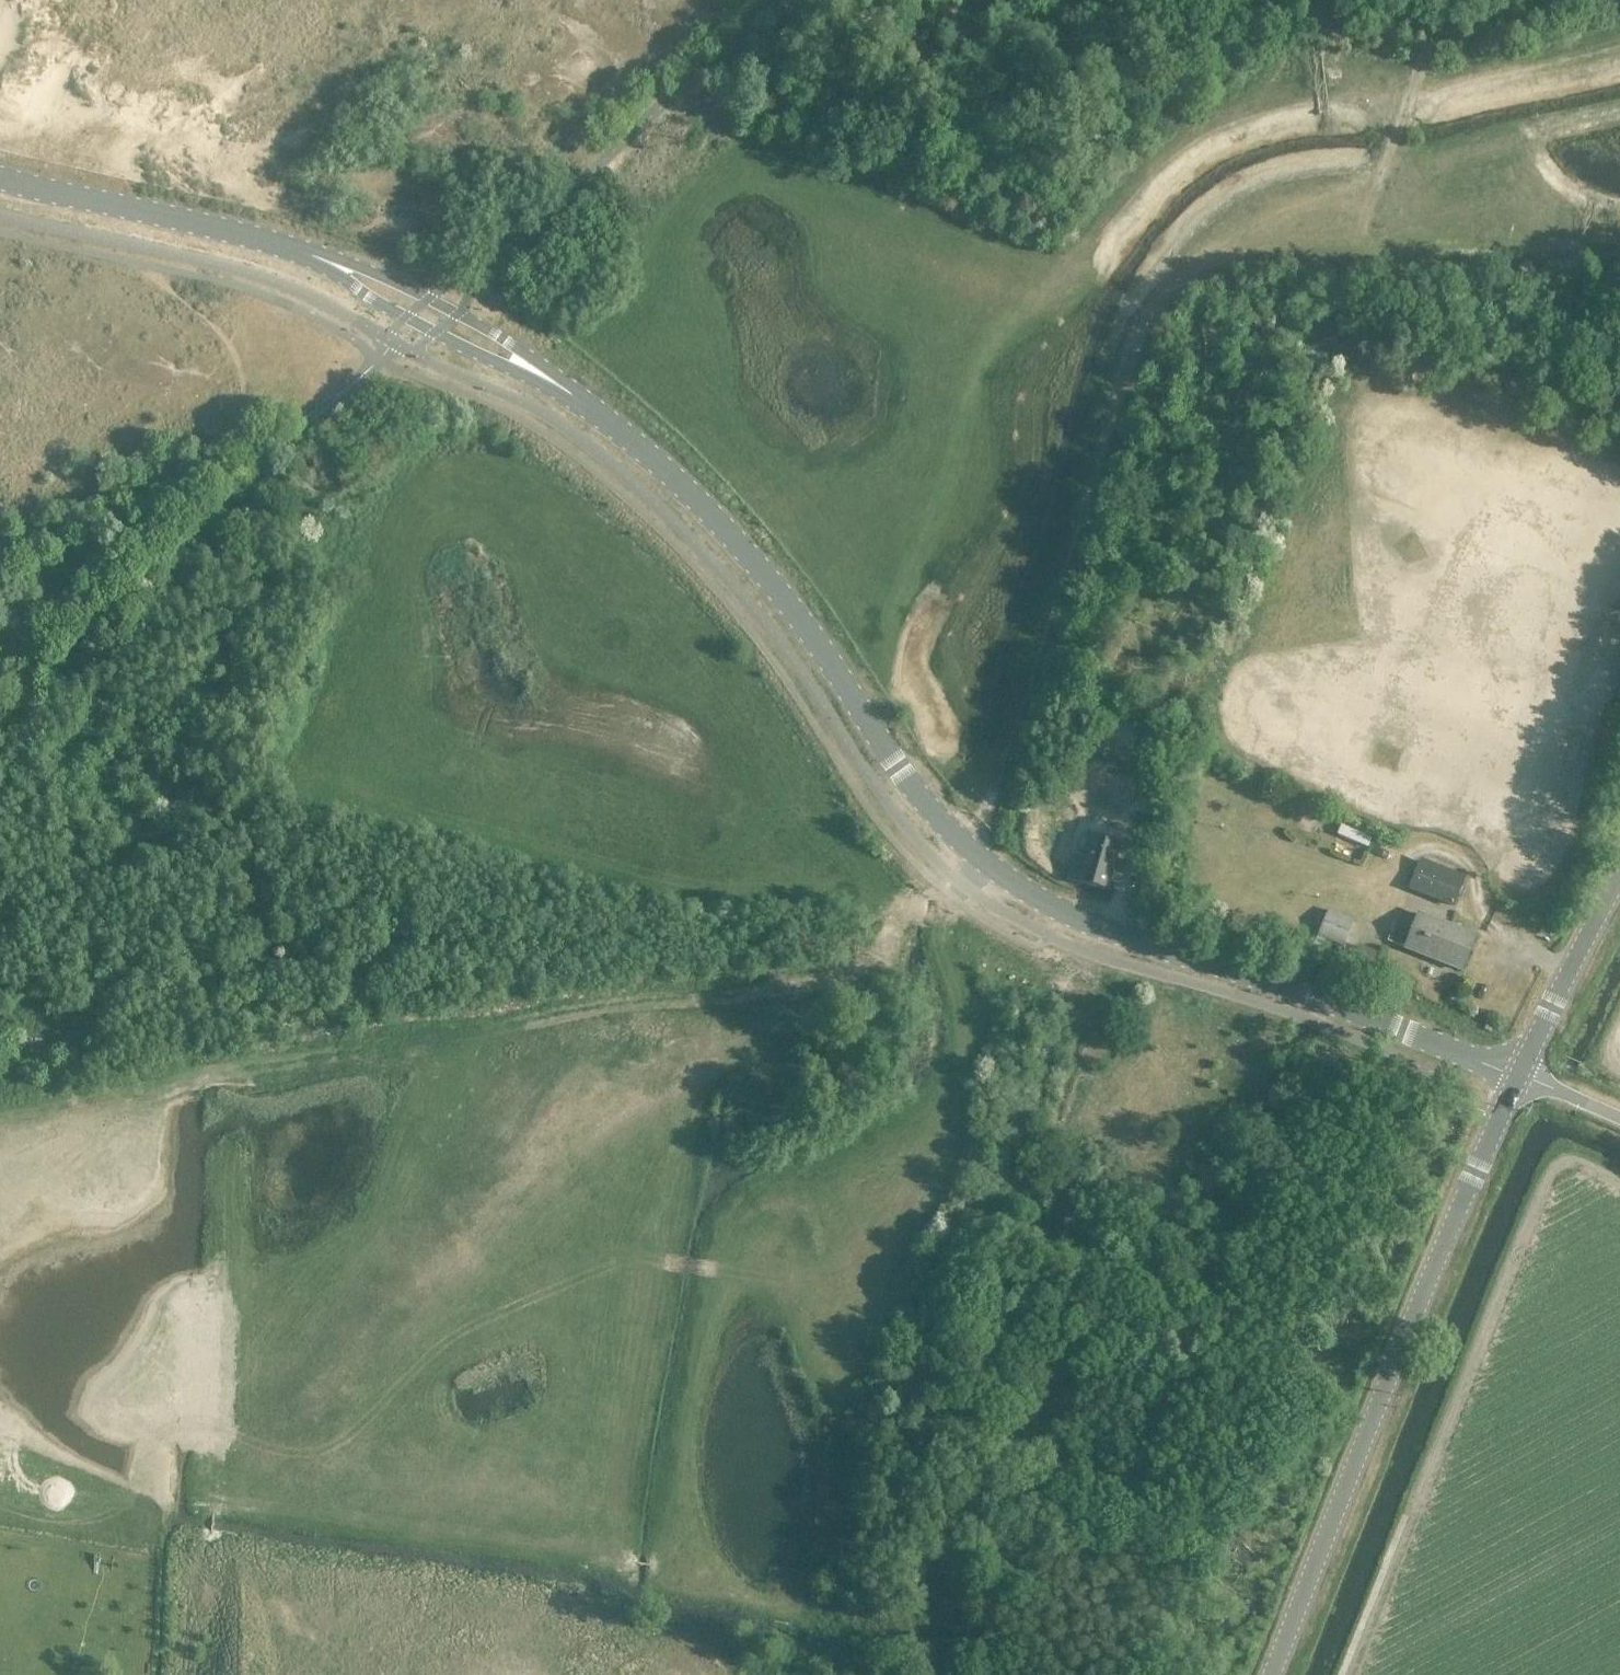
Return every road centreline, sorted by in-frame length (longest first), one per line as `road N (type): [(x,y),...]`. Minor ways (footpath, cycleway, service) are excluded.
road 1 (unclassified): [(1519,1074),(1105,928),(1035,900),(981,864),(834,659),(677,481),(609,418),(438,311),(315,254),(0,180)]
road 2 (secondary): [(1270,1674),(1519,1074)]
road 3 (track): [(1351,260),(1444,0)]
road 4 (secondary): [(1519,1074),(1619,877)]

